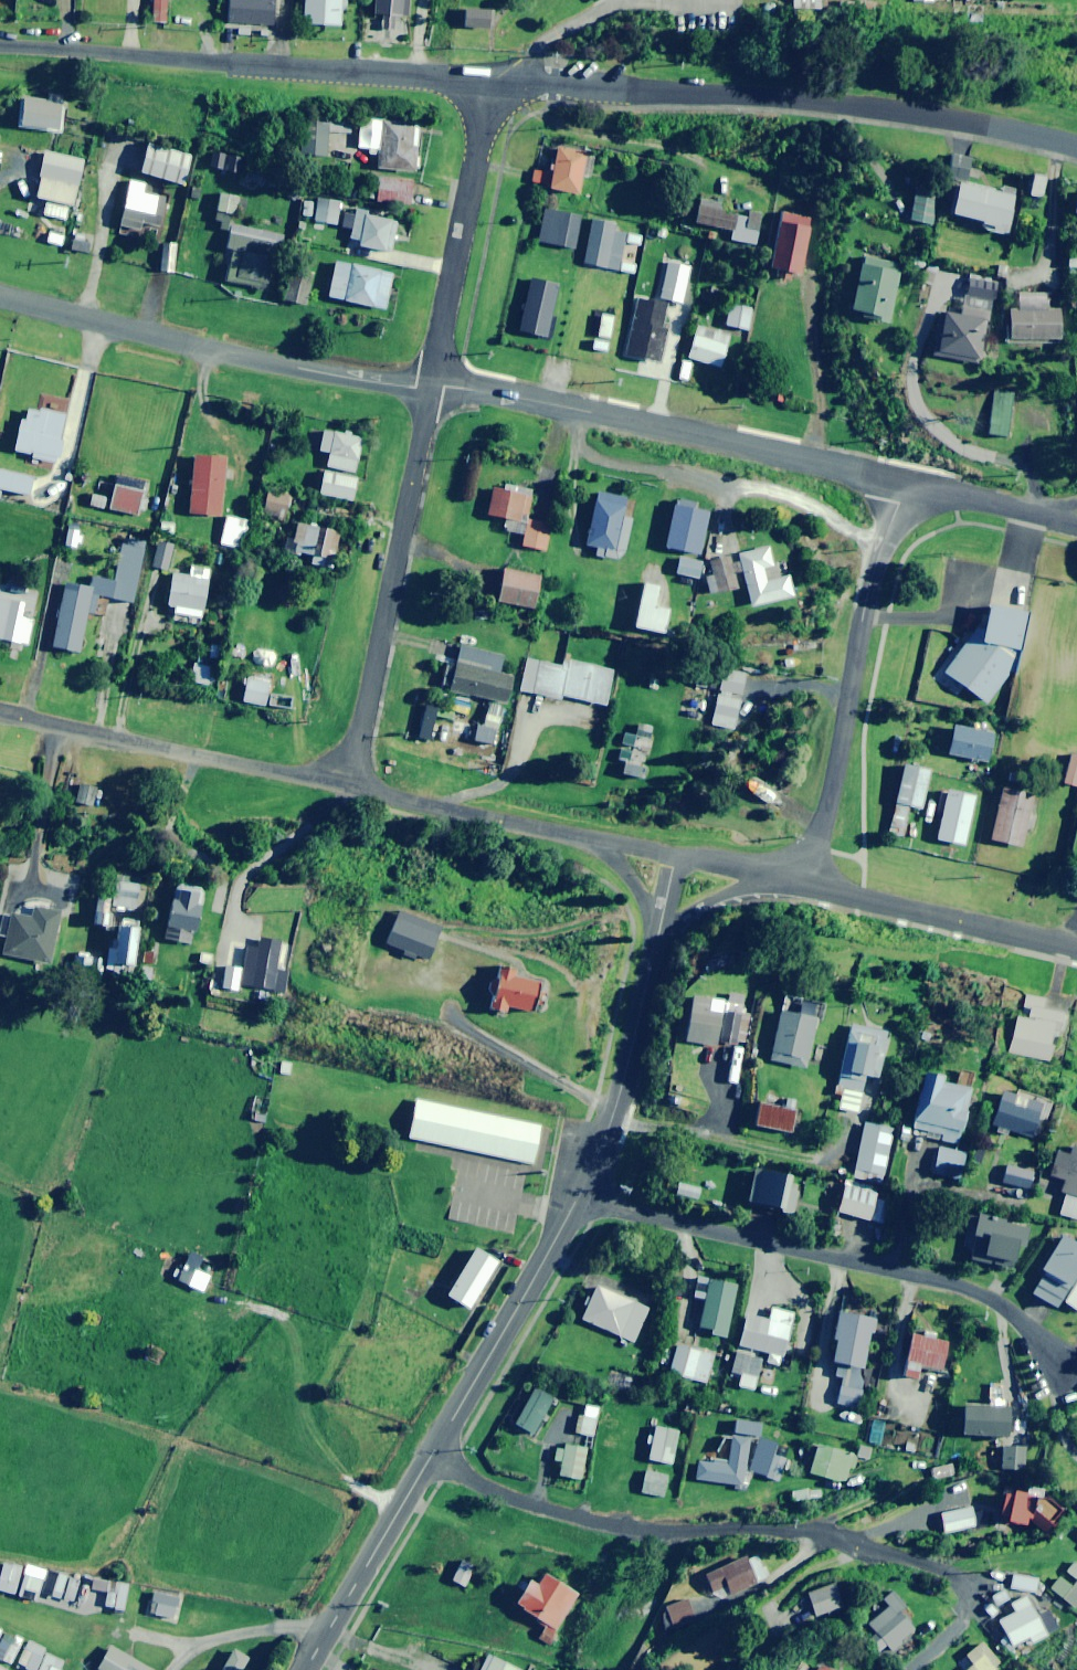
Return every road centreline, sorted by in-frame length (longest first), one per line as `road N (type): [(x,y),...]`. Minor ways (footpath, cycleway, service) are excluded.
road 1 (residential): [(1076,145),(858,105),(491,83)]
road 2 (residential): [(429,1458),(519,1501),(599,1522),(844,1538),(944,1571),(968,1589)]
road 3 (residential): [(579,1194),(969,1289),(1034,1333),(1062,1367)]
road 4 (residential): [(491,83),(0,47)]
road 5 (residential): [(429,387),(501,393),(903,480)]
road 6 (residential): [(0,296),(301,369),(429,387)]
road 7 (residential): [(801,882),(825,814),(863,618),(903,480)]
road 8 (residential): [(351,787),(429,387)]
road 9 (residential): [(0,709),(351,787)]
road 10 (residential): [(429,387),(491,83)]
road 11 (tertiary): [(579,1194),(429,1458)]
road 12 (tertiary): [(801,882),(1076,947)]
road 13 (tertiary): [(656,940),(620,1093),(579,1194)]
road 14 (residential): [(351,787),(604,842)]
road 15 (tertiary): [(429,1458),(304,1669)]
road 16 (residential): [(903,480),(1040,515)]
road 17 (tertiary): [(771,876),(696,907),(656,940)]

